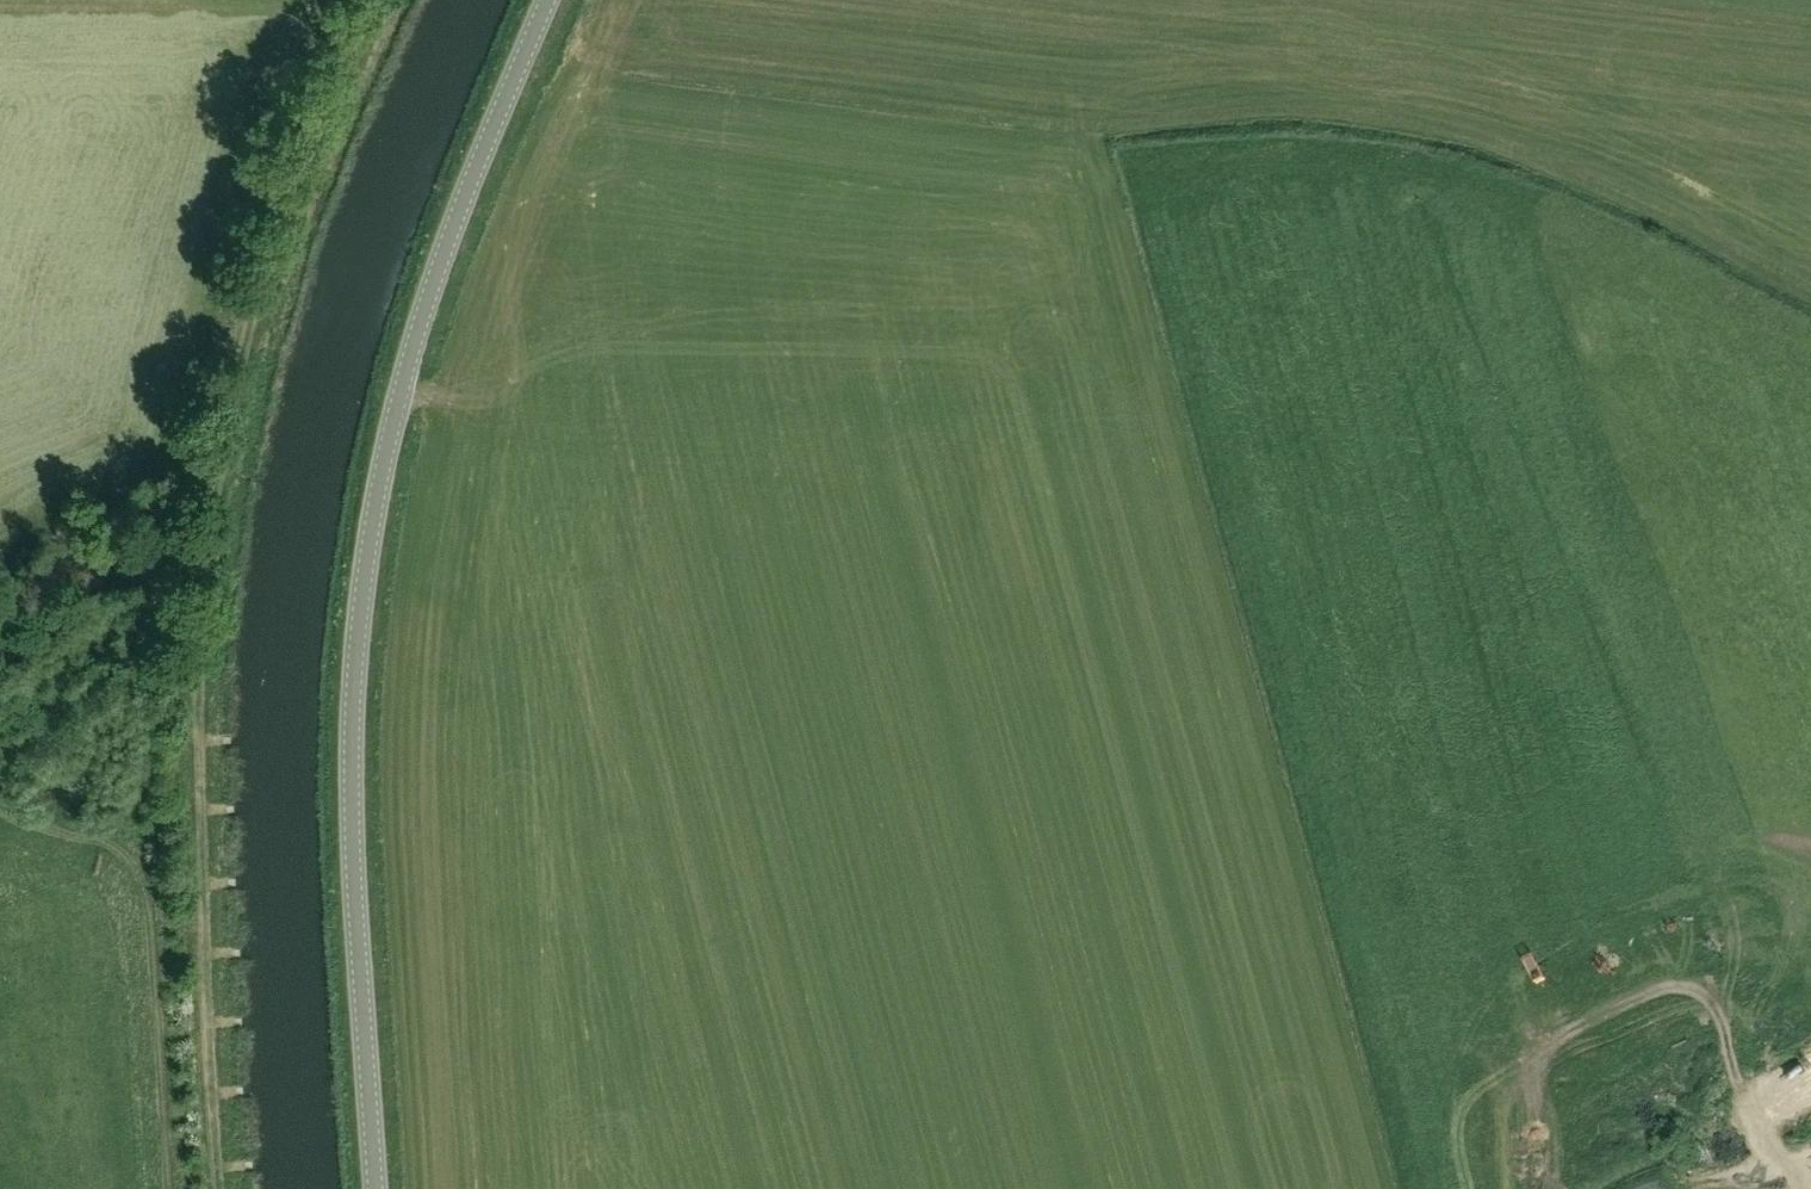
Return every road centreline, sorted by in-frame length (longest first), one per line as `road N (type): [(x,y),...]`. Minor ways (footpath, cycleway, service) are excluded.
road 1 (tertiary): [(374,1188),(354,902),(358,612),(391,428),(468,178),(545,0)]

